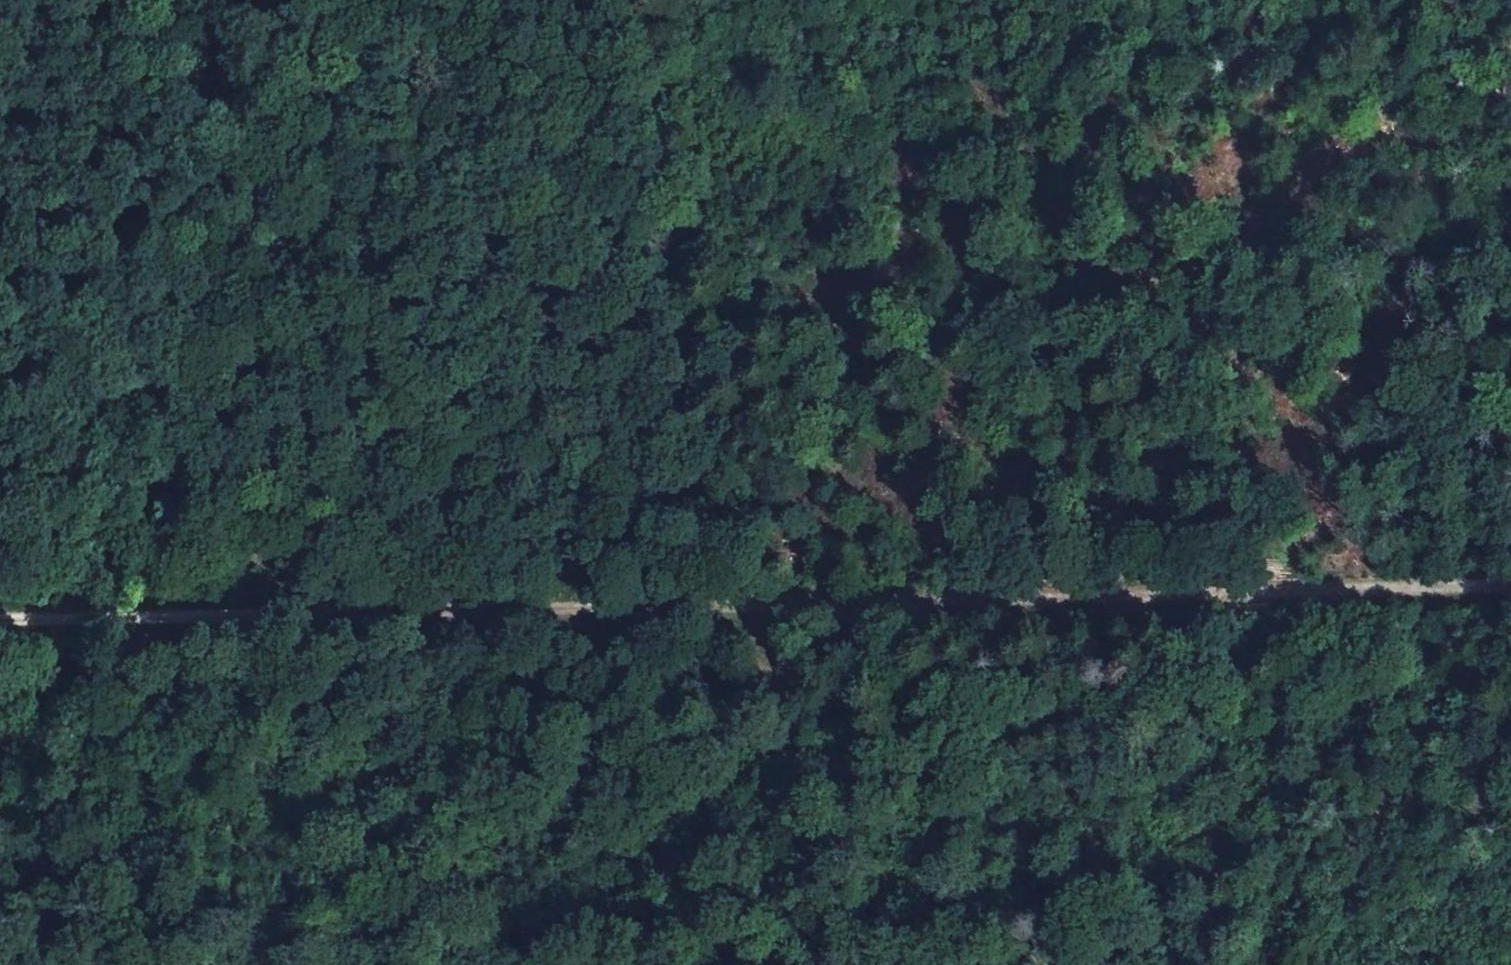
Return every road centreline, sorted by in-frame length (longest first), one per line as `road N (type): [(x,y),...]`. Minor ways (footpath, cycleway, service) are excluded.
road 1 (track): [(0,632),(762,617)]
road 2 (track): [(762,617),(1510,591)]

